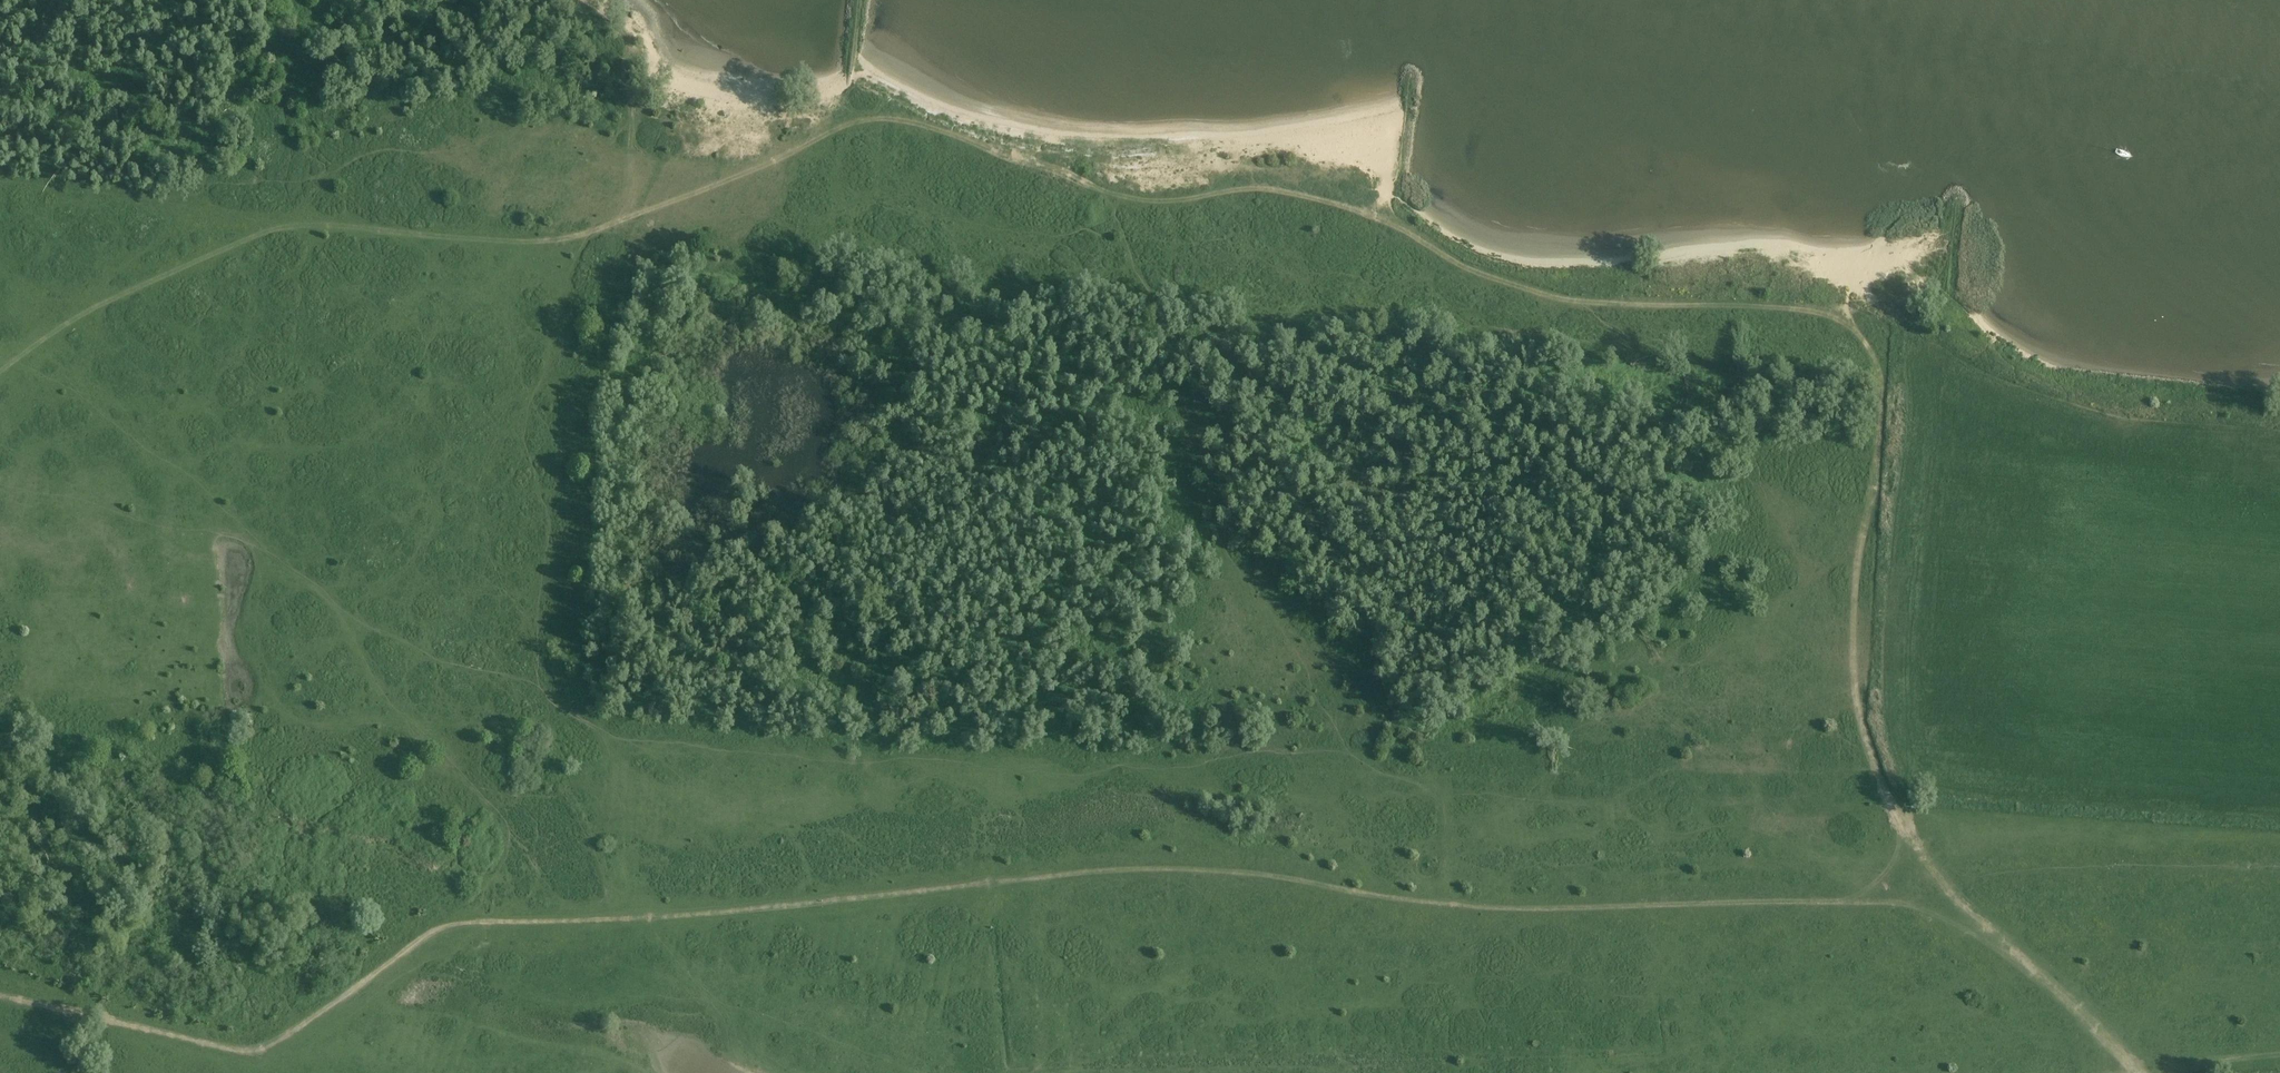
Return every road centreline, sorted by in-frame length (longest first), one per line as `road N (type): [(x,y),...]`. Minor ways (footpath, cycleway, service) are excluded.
road 1 (track): [(2138,1072),(2002,941)]
road 2 (track): [(2002,941),(1920,859),(1912,833)]

